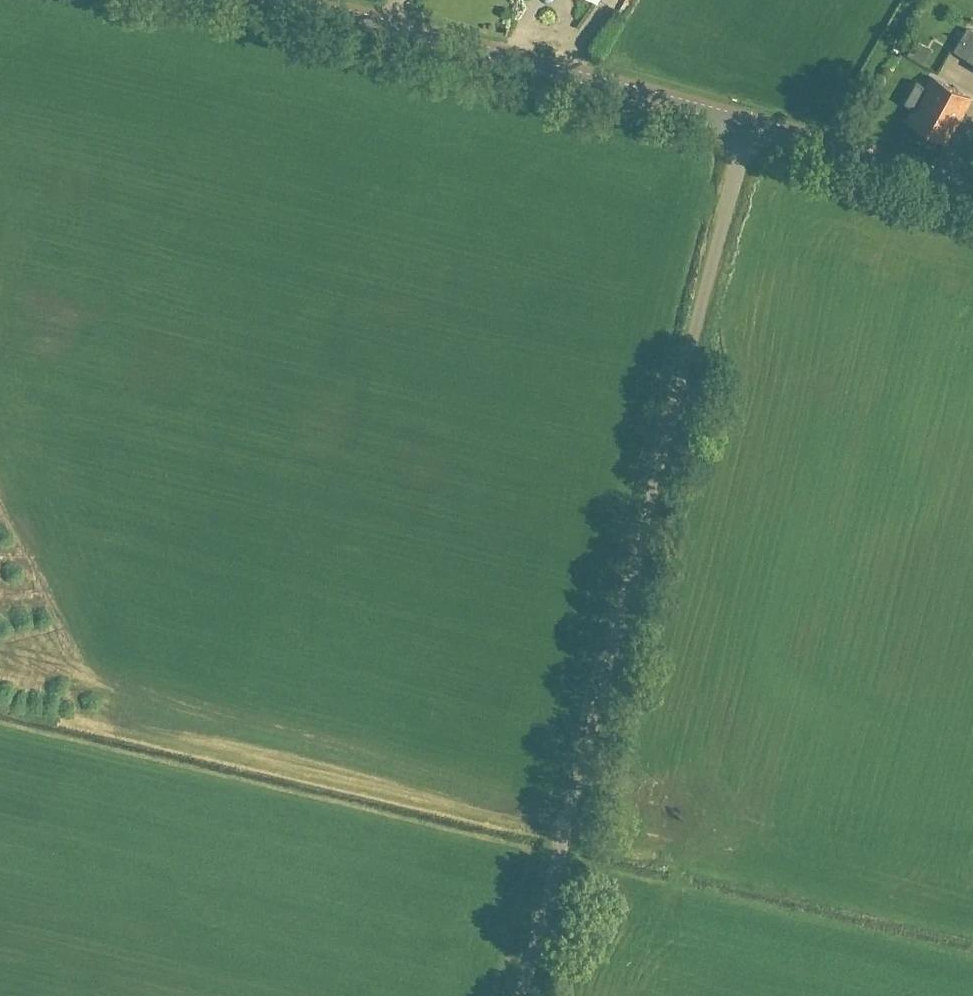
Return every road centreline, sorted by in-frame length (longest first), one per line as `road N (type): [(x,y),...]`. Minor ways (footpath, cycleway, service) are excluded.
road 1 (unclassified): [(519,995),(747,127)]
road 2 (tertiary): [(747,127),(264,0)]
road 3 (tertiary): [(972,187),(747,127)]

